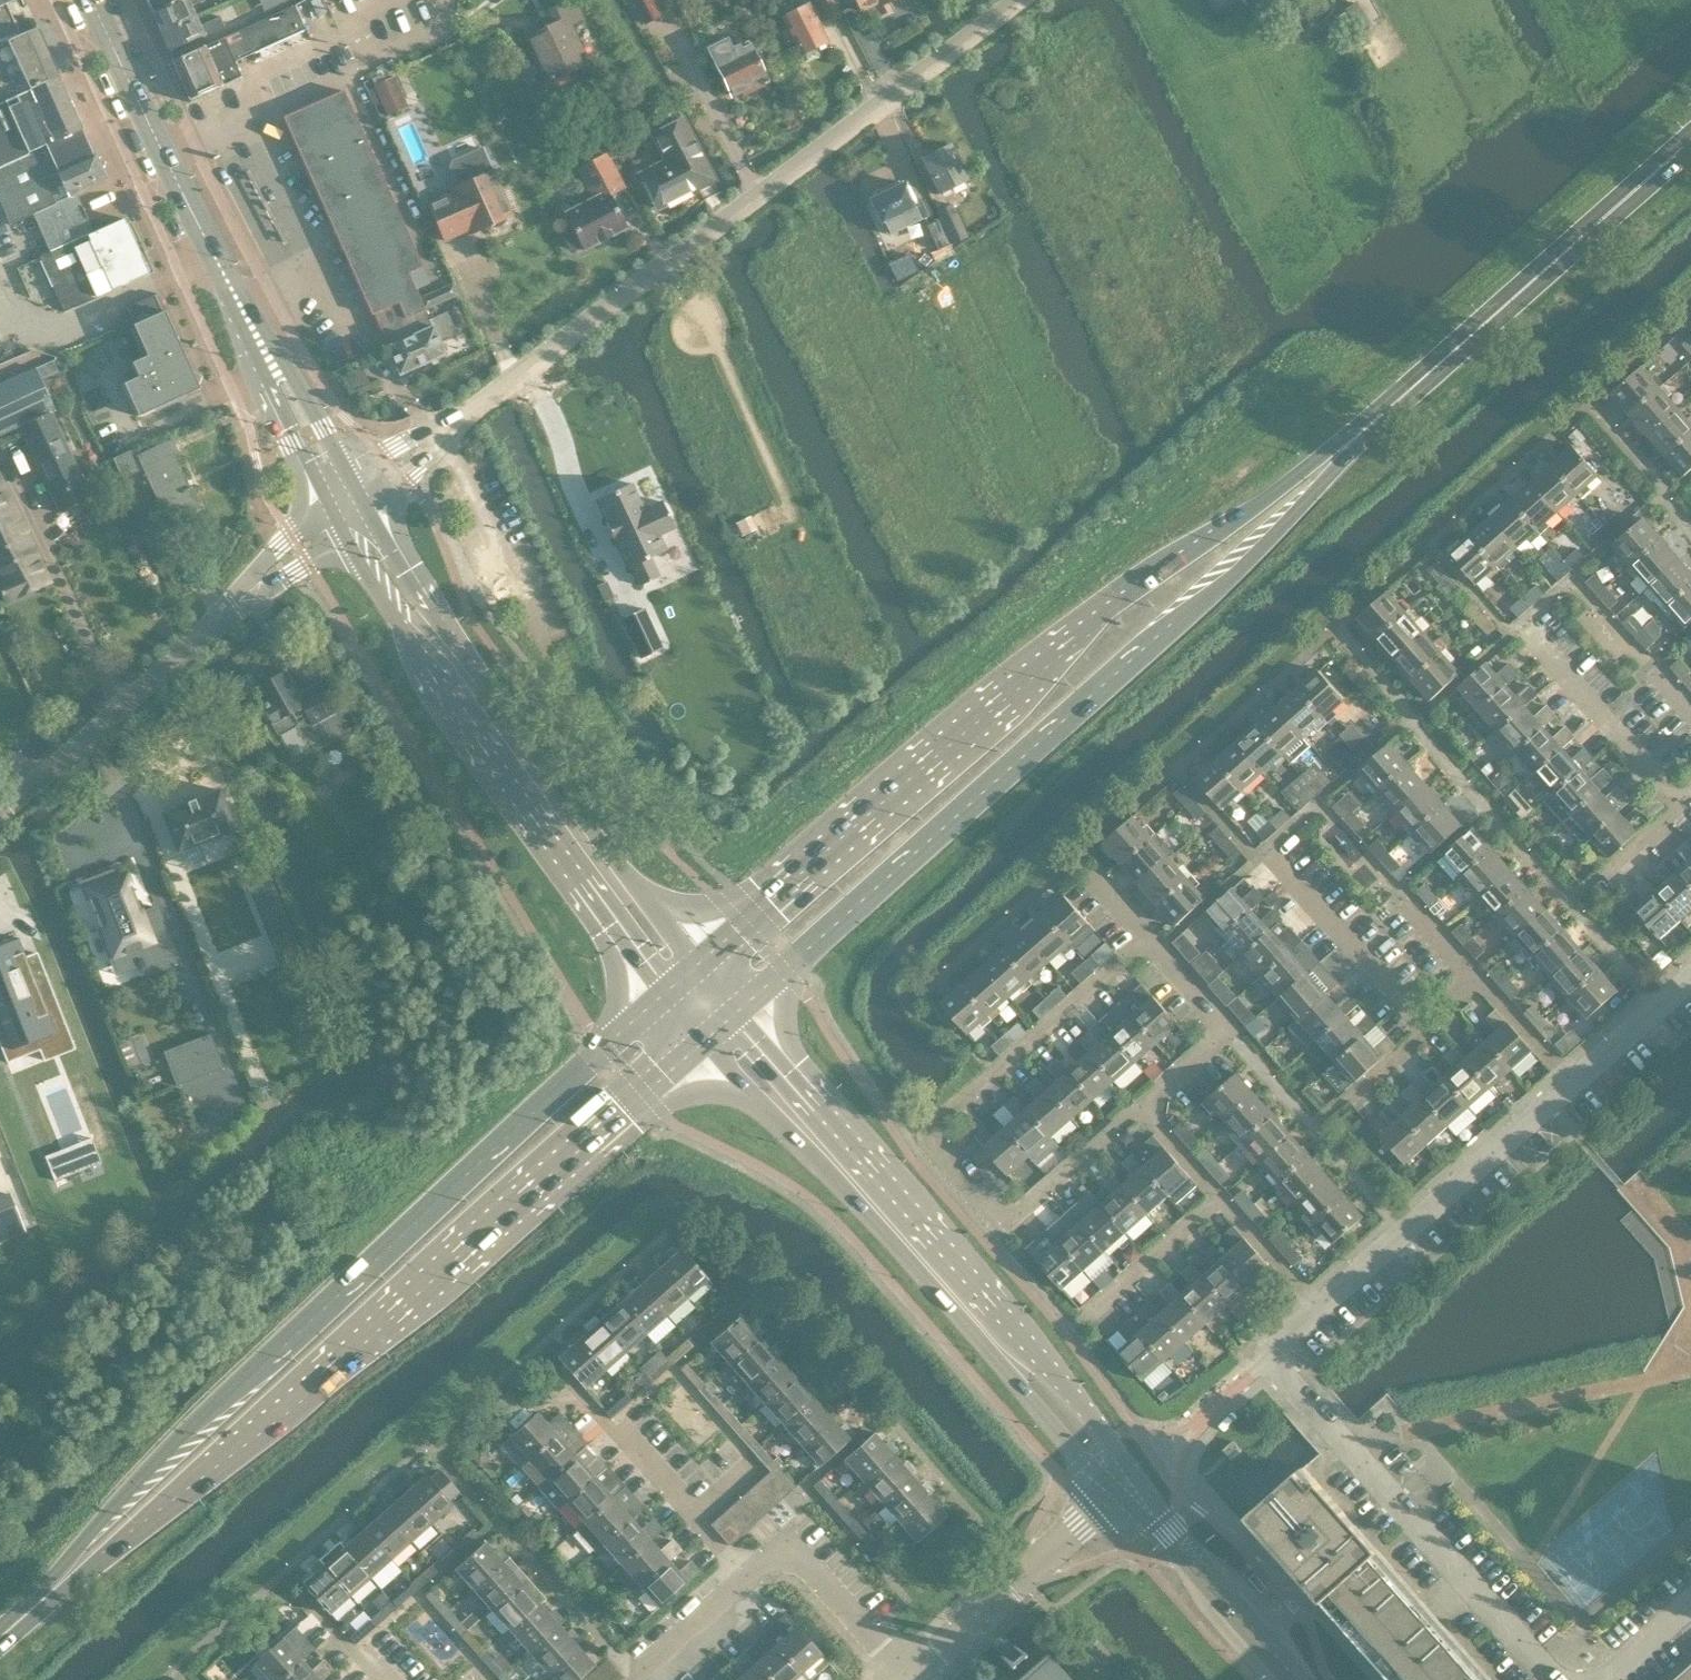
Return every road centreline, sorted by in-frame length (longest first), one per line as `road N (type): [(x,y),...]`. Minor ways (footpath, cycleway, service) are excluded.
road 1 (primary): [(686,978),(223,1398),(135,1483),(35,1606)]
road 2 (primary): [(35,1606),(164,1507),(720,1022)]
road 3 (primary): [(720,1022),(1224,582),(1347,445)]
road 4 (primary): [(1347,445),(1107,605),(686,978)]
road 5 (unclassified): [(345,504),(1026,0)]
road 6 (tertiary): [(1126,1488),(720,1022)]
road 7 (residential): [(1148,937),(927,1132),(1006,1227),(1144,1111)]
road 8 (secondary): [(686,978),(464,686),(345,504)]
road 9 (secondary): [(345,504),(161,147),(97,0)]
road 10 (unclassified): [(0,809),(345,504)]
road 11 (primary): [(1347,445),(1690,140)]
road 12 (residential): [(1552,1679),(1267,1354)]
road 13 (residential): [(1573,1085),(1319,1309)]
road 14 (residential): [(909,1679),(1126,1488)]
road 15 (tertiary): [(1298,1679),(1126,1488)]
road 16 (residential): [(1144,1111),(1233,1031),(1148,937)]
road 17 (residential): [(744,1577),(784,1543),(908,1679)]
road 18 (residential): [(1278,860),(1432,1033)]
road 19 (residential): [(1683,808),(1531,636)]
road 20 (residential): [(563,1374),(690,1518)]
road 21 (residential): [(625,1679),(744,1577)]
road 22 (residential): [(1690,983),(1573,1085)]
road 23 (residential): [(1108,1307),(1221,1202)]
road 24 (residential): [(1221,1202),(1319,1309)]
road 25 (residential): [(1483,986),(1573,1085)]

